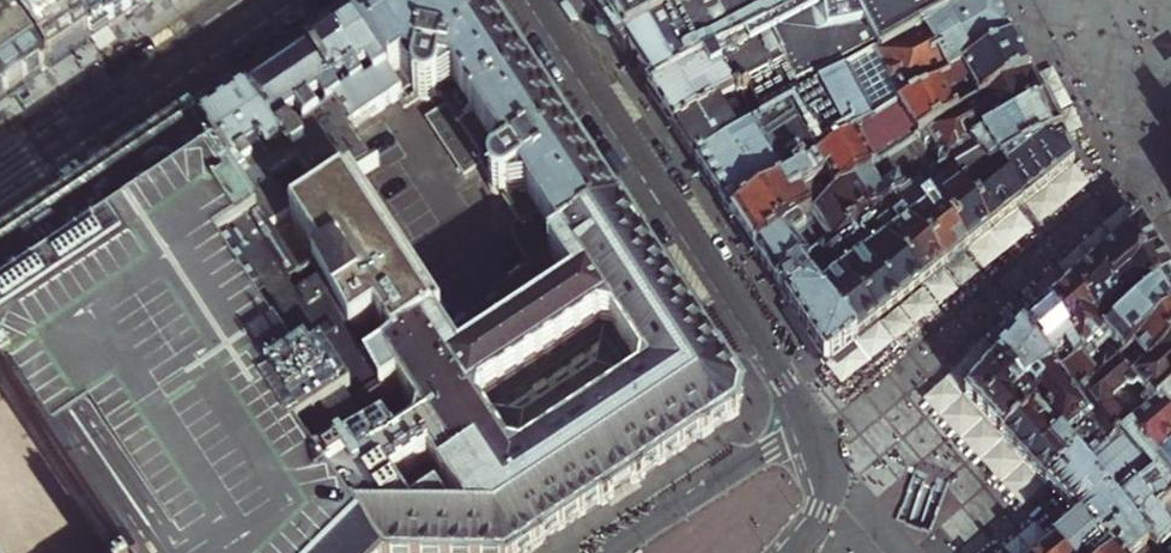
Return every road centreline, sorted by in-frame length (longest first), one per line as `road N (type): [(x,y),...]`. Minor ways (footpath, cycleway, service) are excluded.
road 1 (residential): [(810,419),(538,0)]
road 2 (tertiary): [(0,179),(269,0)]
road 3 (residential): [(606,552),(810,419)]
road 4 (residential): [(793,552),(818,523),(829,493),(827,459),(810,419)]

